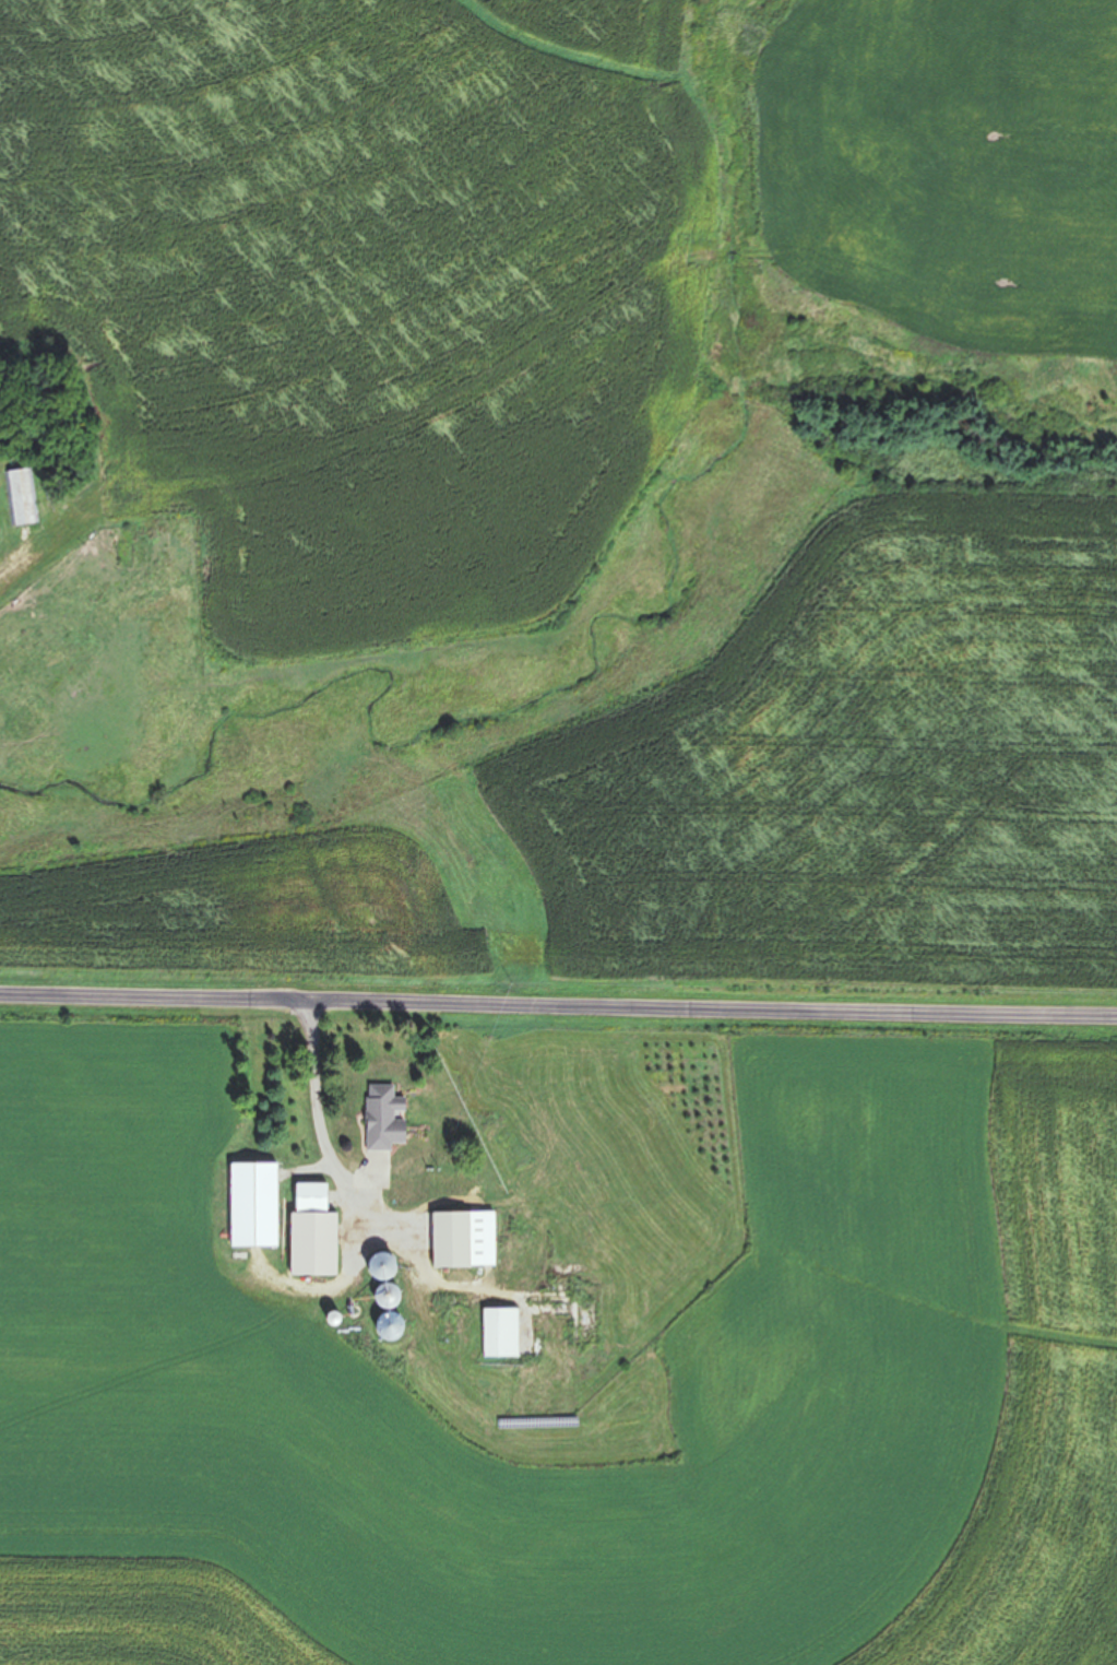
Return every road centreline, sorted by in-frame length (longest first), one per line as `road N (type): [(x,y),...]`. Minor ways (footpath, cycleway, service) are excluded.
road 1 (residential): [(0,988),(1116,1010)]

